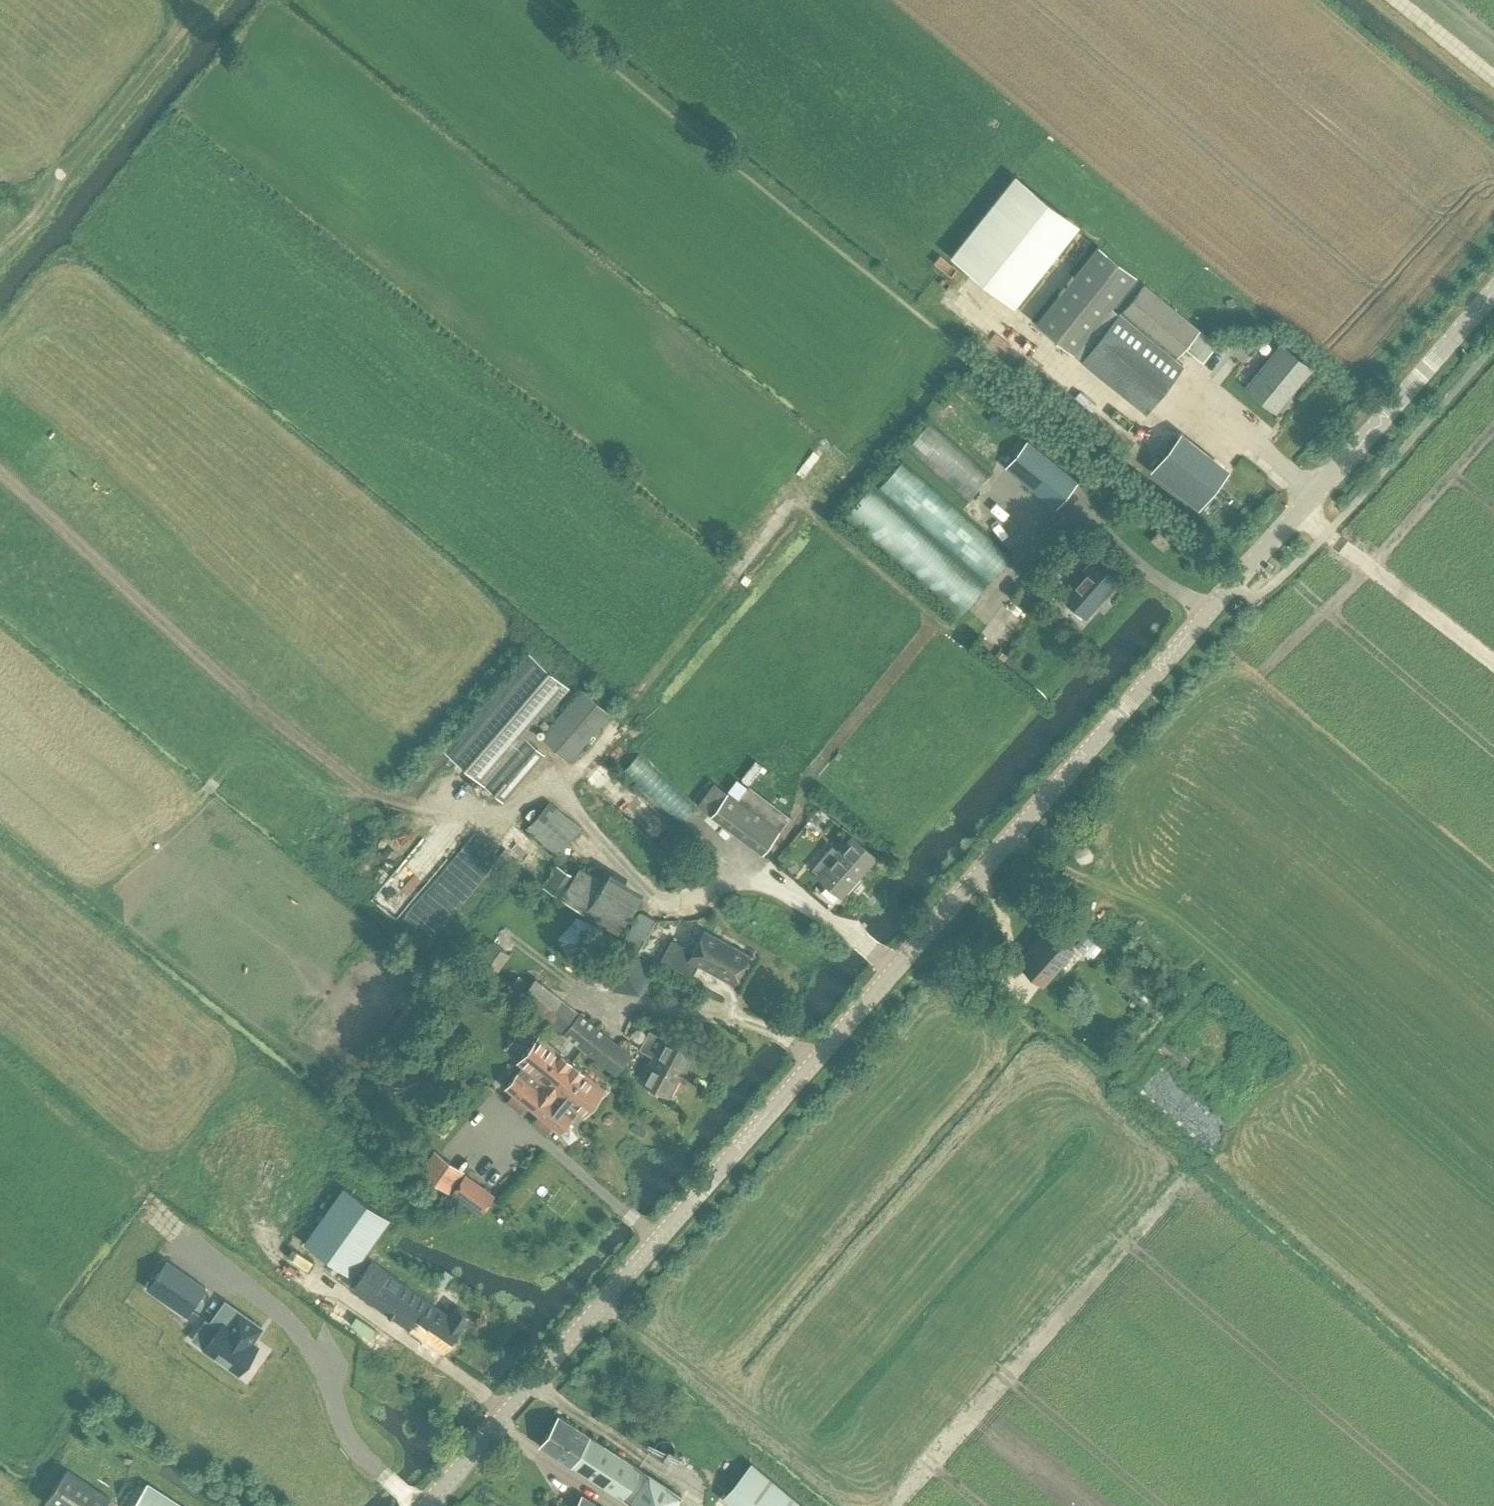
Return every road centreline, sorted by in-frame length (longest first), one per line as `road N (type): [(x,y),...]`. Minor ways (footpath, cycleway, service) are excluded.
road 1 (tertiary): [(427,1505),(1493,290)]
road 2 (track): [(769,884),(768,858),(798,823),(806,777),(937,623),(792,498),(783,508),(600,360)]
road 3 (track): [(375,794),(171,633),(0,473)]
road 4 (track): [(0,245),(220,0)]
road 5 (track): [(1297,511),(1493,663)]

